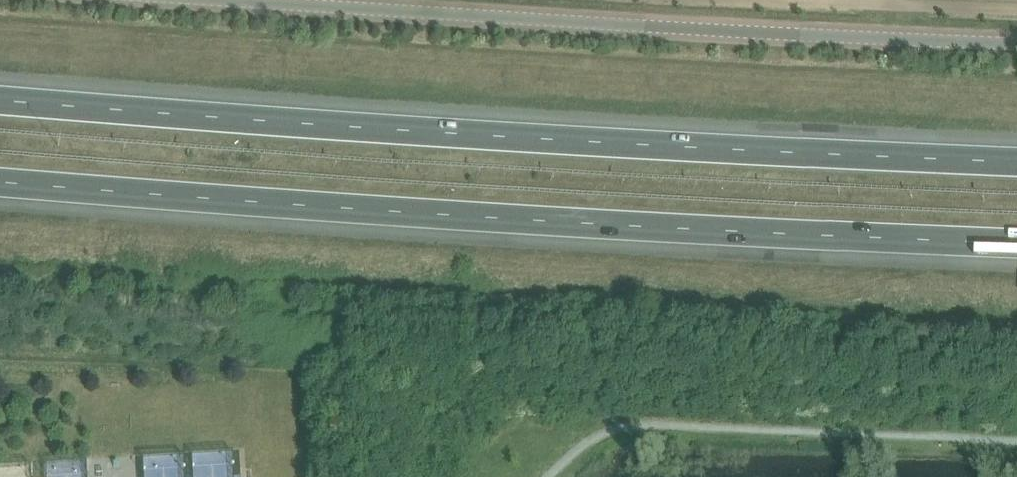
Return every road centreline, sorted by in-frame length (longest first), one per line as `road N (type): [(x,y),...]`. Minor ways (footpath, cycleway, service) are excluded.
road 1 (motorway): [(1016,151),(0,91)]
road 2 (motorway): [(0,188),(1016,245)]
road 3 (secondary): [(1016,45),(205,0)]

